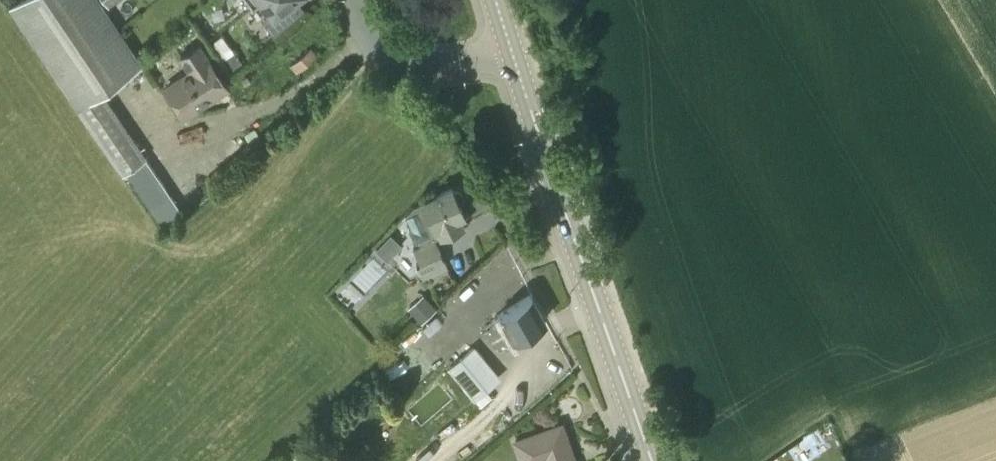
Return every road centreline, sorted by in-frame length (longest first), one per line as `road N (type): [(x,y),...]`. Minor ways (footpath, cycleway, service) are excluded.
road 1 (tertiary): [(653,460),(512,49)]
road 2 (residential): [(512,49),(459,63),(411,64),(368,36),(352,0)]

